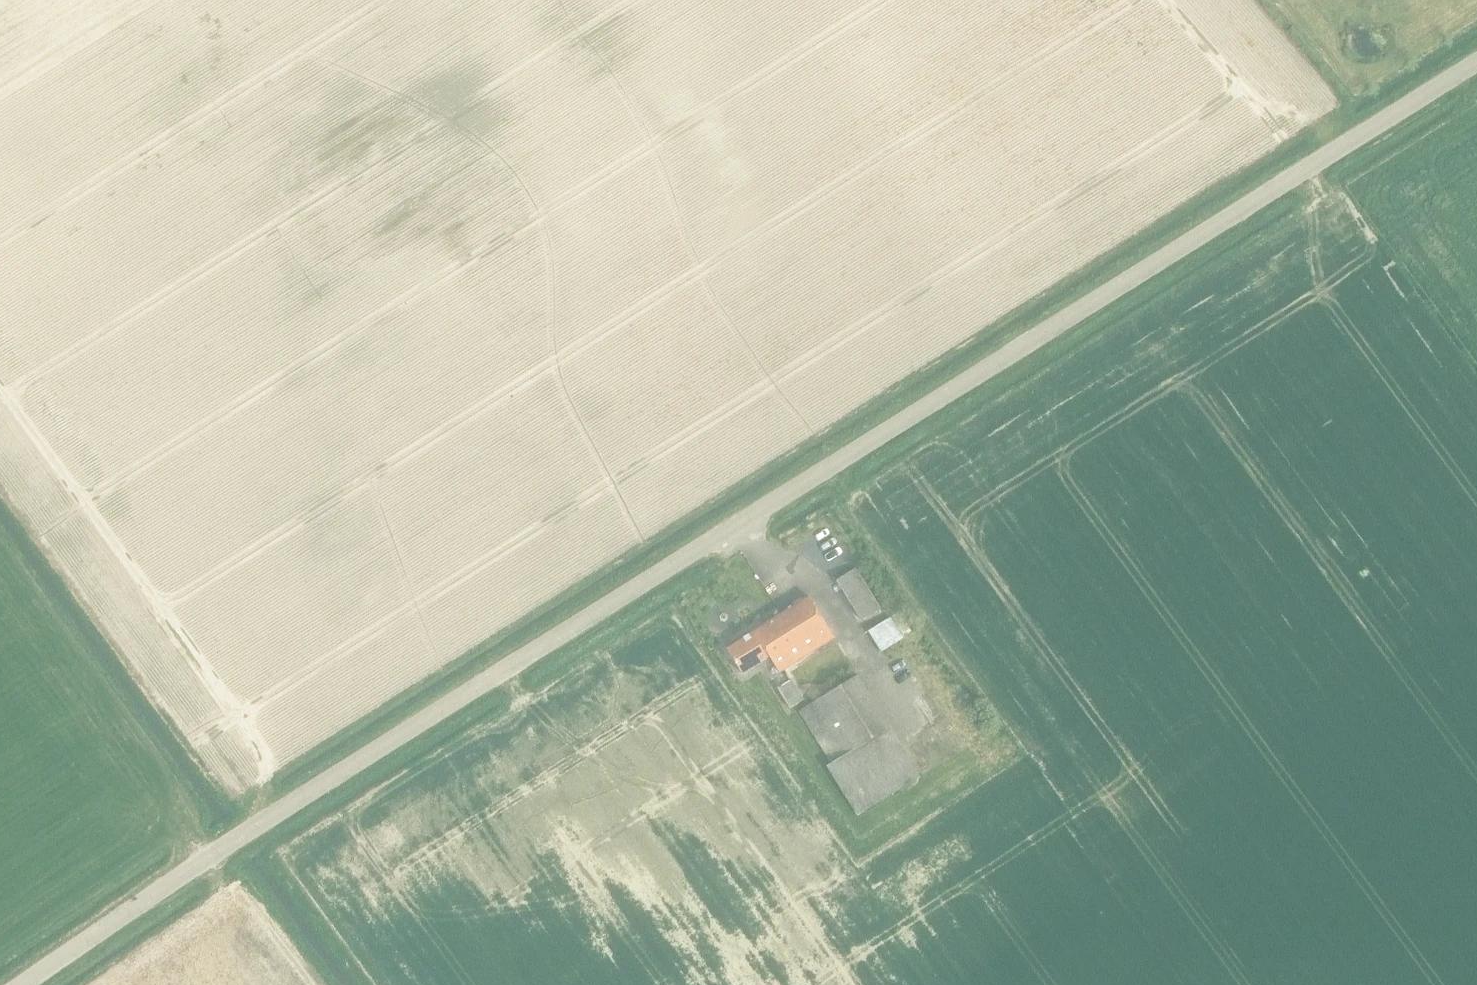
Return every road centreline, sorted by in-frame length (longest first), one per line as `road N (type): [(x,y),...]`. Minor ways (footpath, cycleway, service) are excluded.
road 1 (unclassified): [(24,984),(240,838),(1476,62)]

